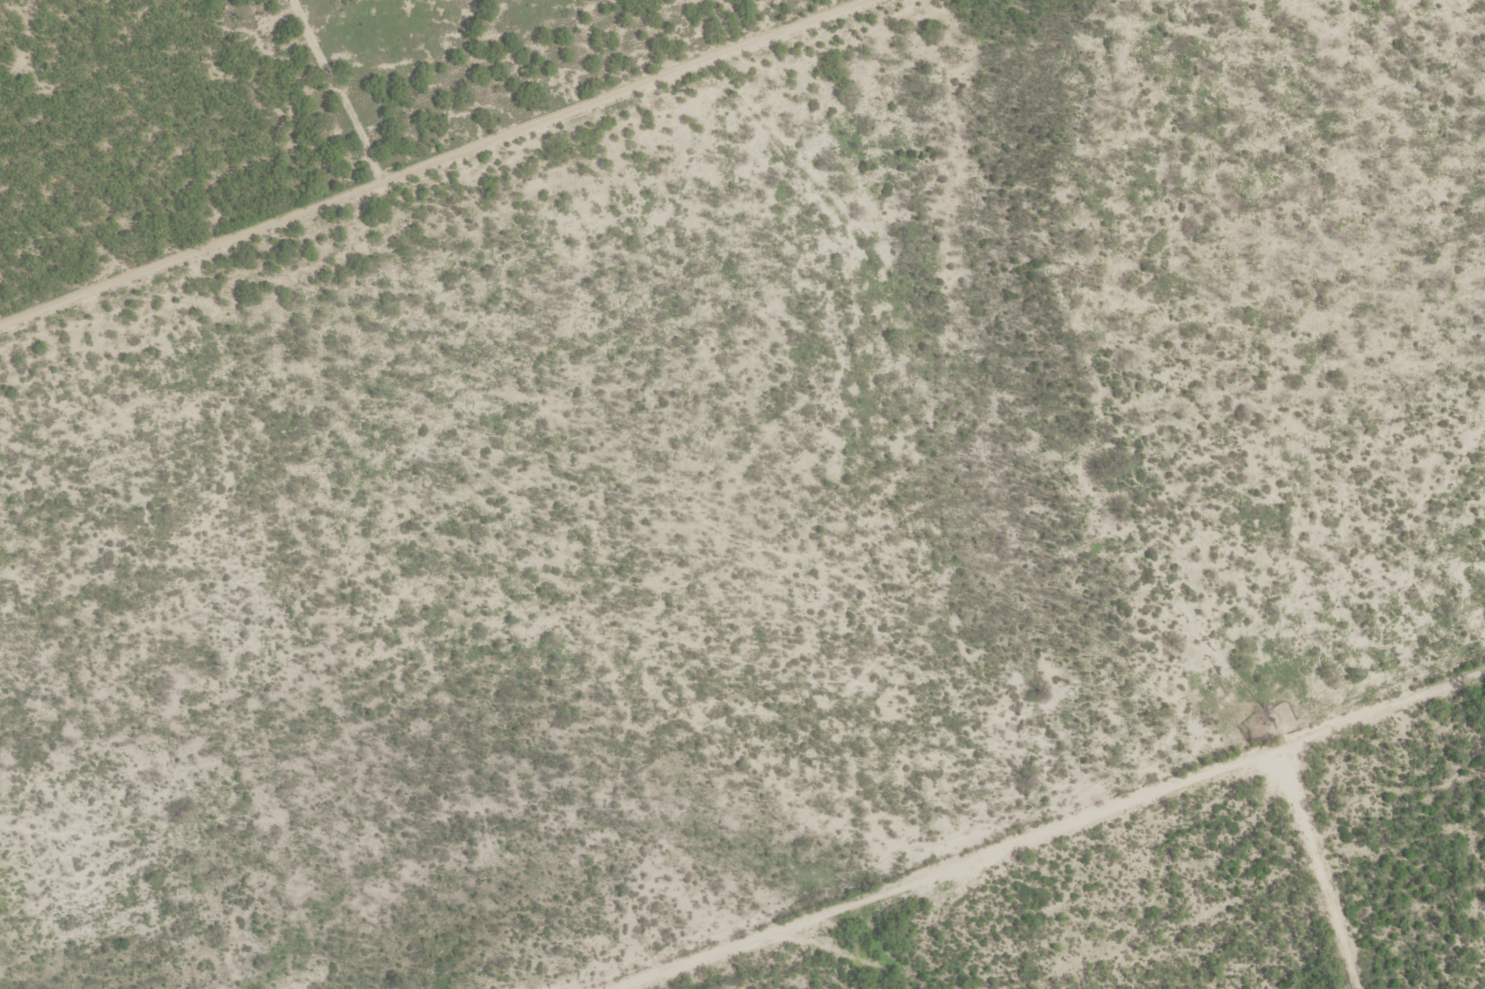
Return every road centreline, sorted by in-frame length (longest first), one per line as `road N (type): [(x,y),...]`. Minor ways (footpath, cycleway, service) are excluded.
road 1 (residential): [(610,988),(1484,667)]

